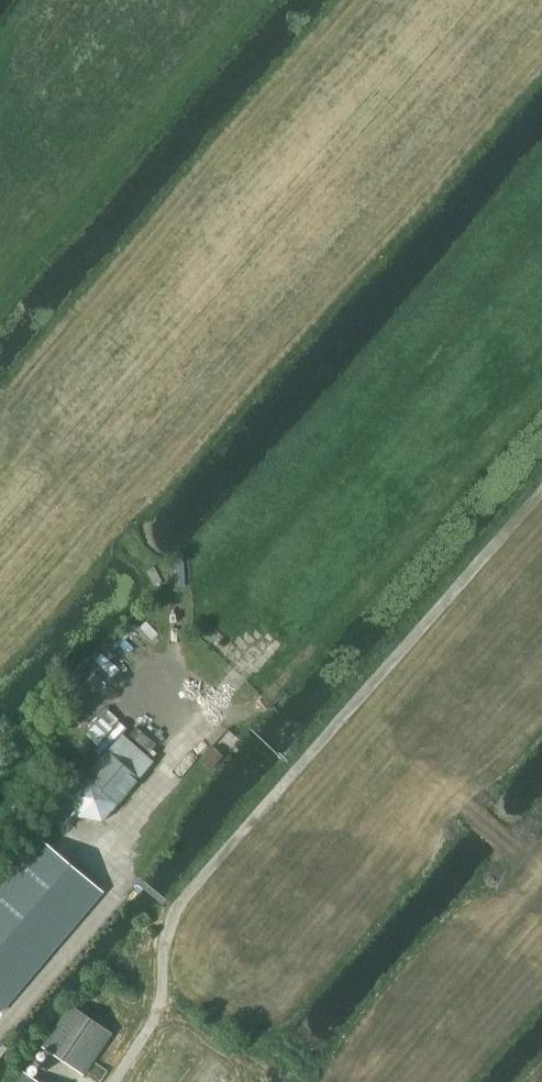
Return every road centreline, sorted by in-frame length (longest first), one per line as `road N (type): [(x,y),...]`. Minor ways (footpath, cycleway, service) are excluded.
road 1 (track): [(541,490),(176,906),(162,943),(165,1003),(118,1079)]

